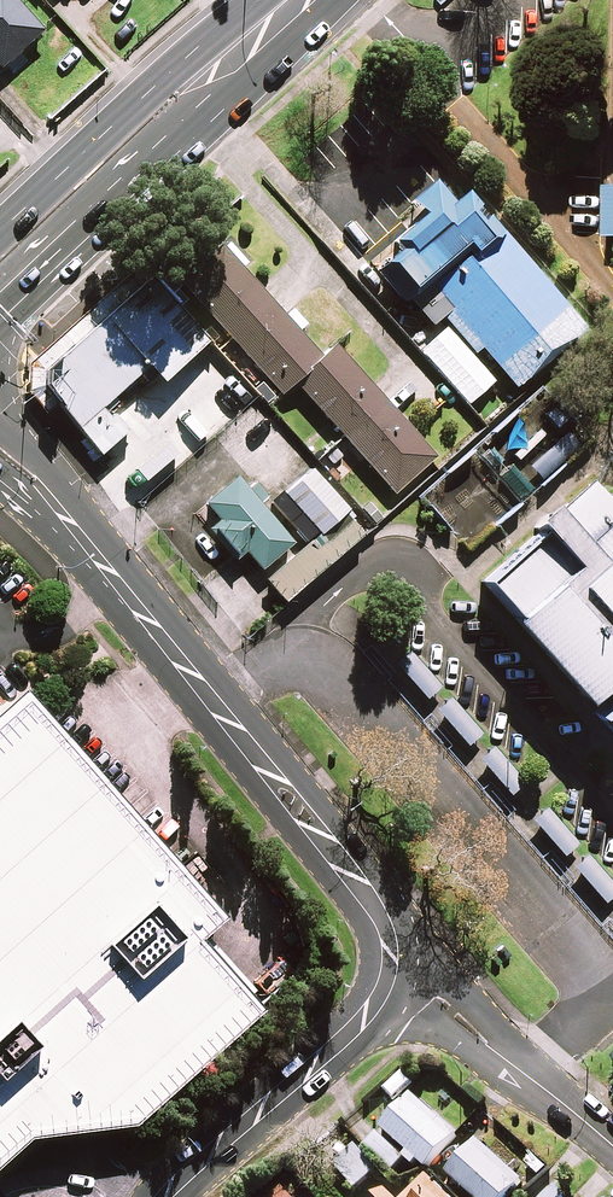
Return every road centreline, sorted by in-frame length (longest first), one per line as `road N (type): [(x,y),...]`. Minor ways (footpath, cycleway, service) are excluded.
road 1 (tertiary): [(390,957),(368,897),(188,665),(67,521),(0,456)]
road 2 (secondary): [(0,281),(300,0)]
road 3 (tertiary): [(162,1196),(365,1017),(390,957)]
road 4 (residential): [(612,1150),(390,957)]

